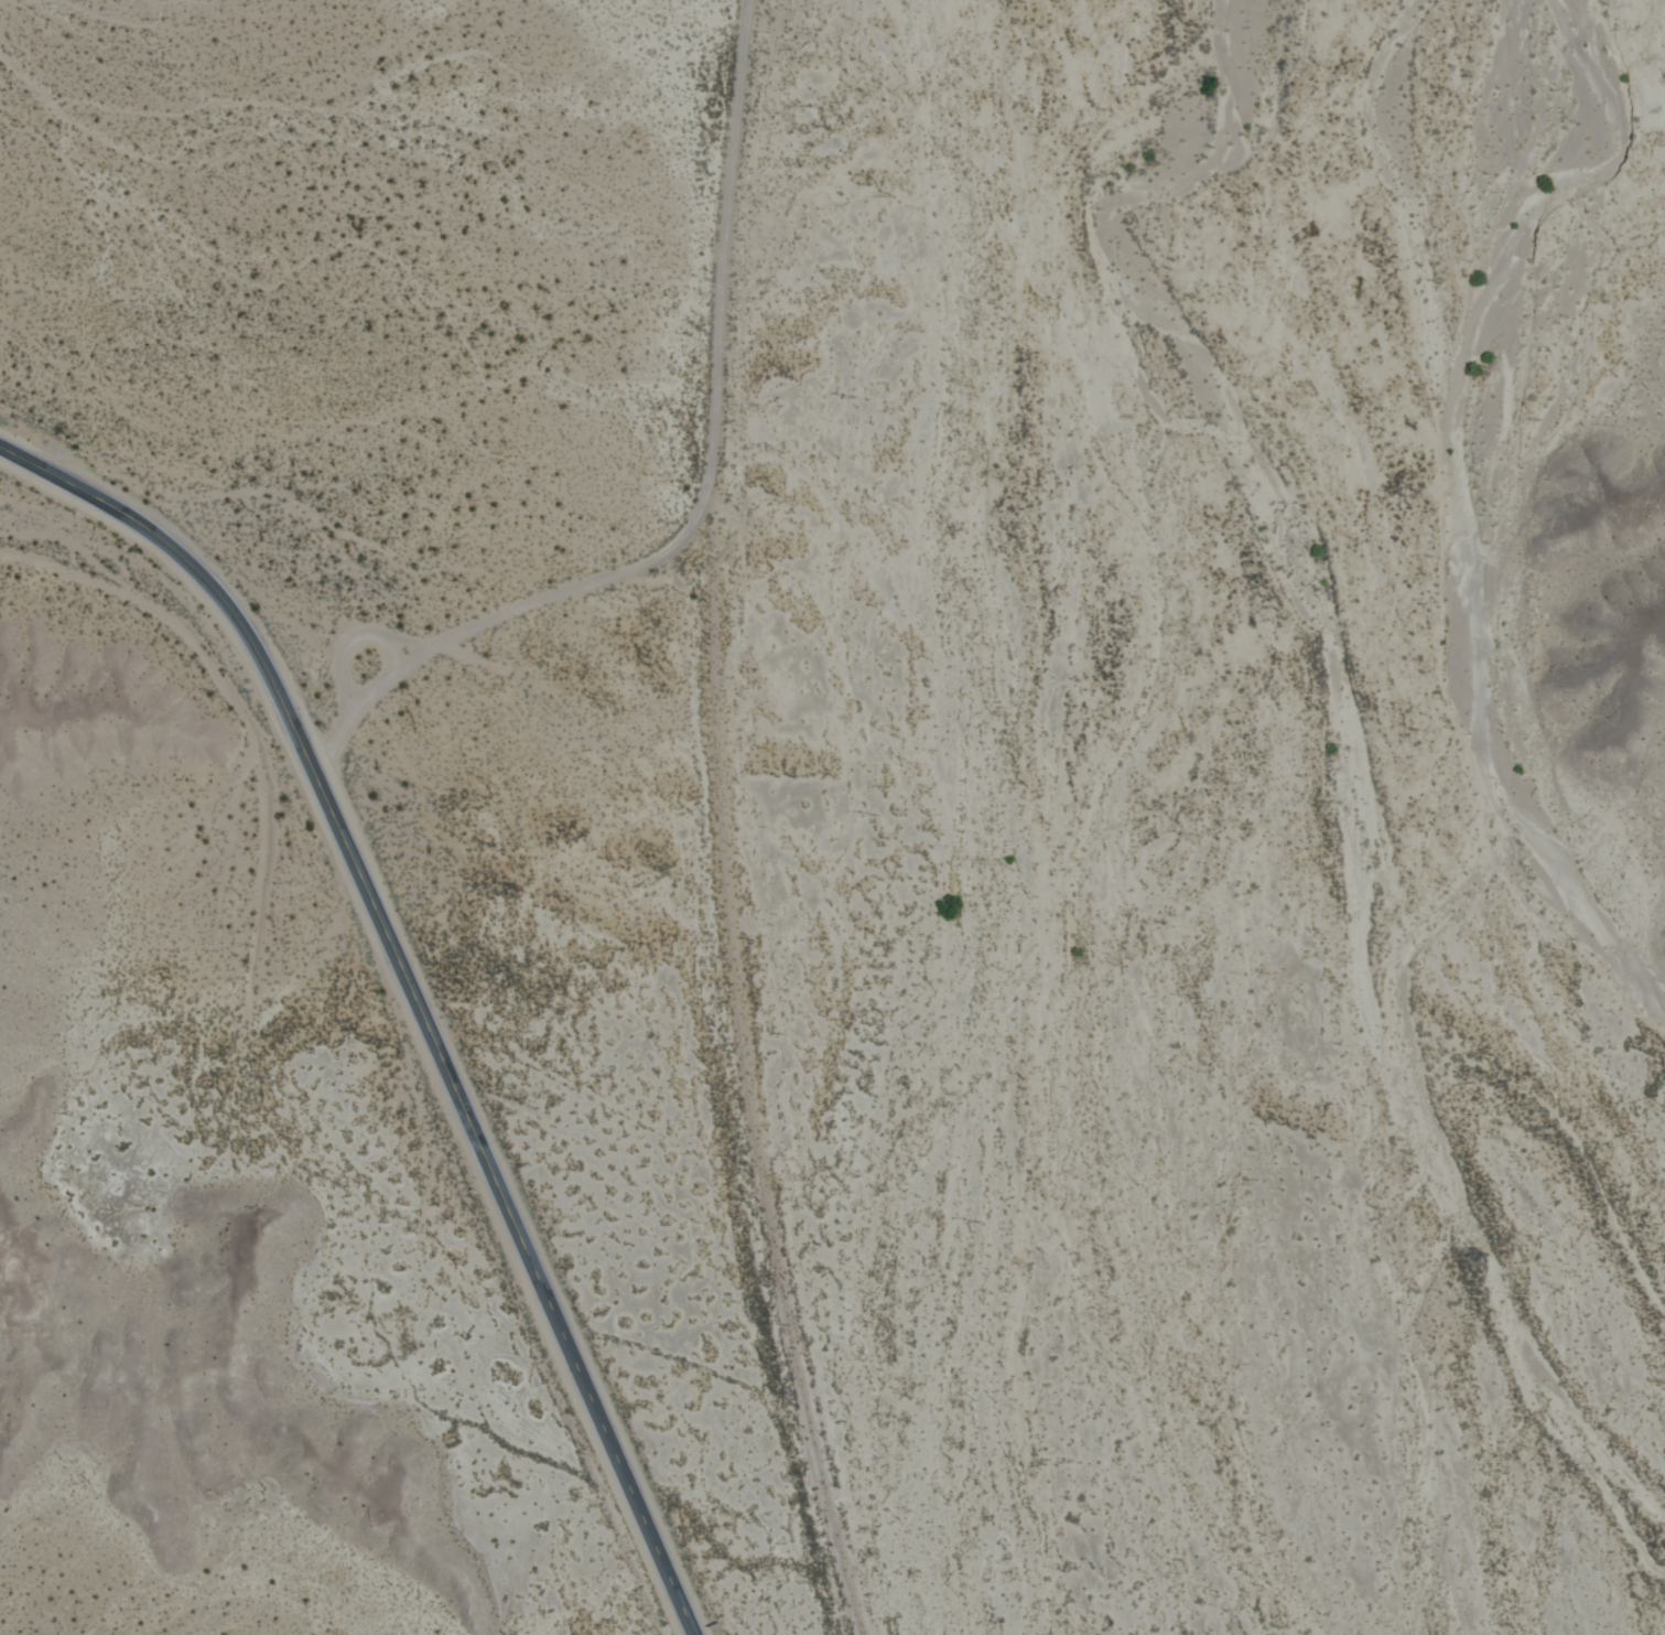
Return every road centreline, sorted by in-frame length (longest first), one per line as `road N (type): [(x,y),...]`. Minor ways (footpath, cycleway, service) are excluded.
road 1 (secondary): [(0,456),(170,548),(264,661),(700,1634)]
road 2 (track): [(391,674),(454,627),(618,577),(673,549),(710,505),(746,0)]
road 3 (track): [(311,767),(391,674),(382,633),(347,641),(338,669),(356,712)]

